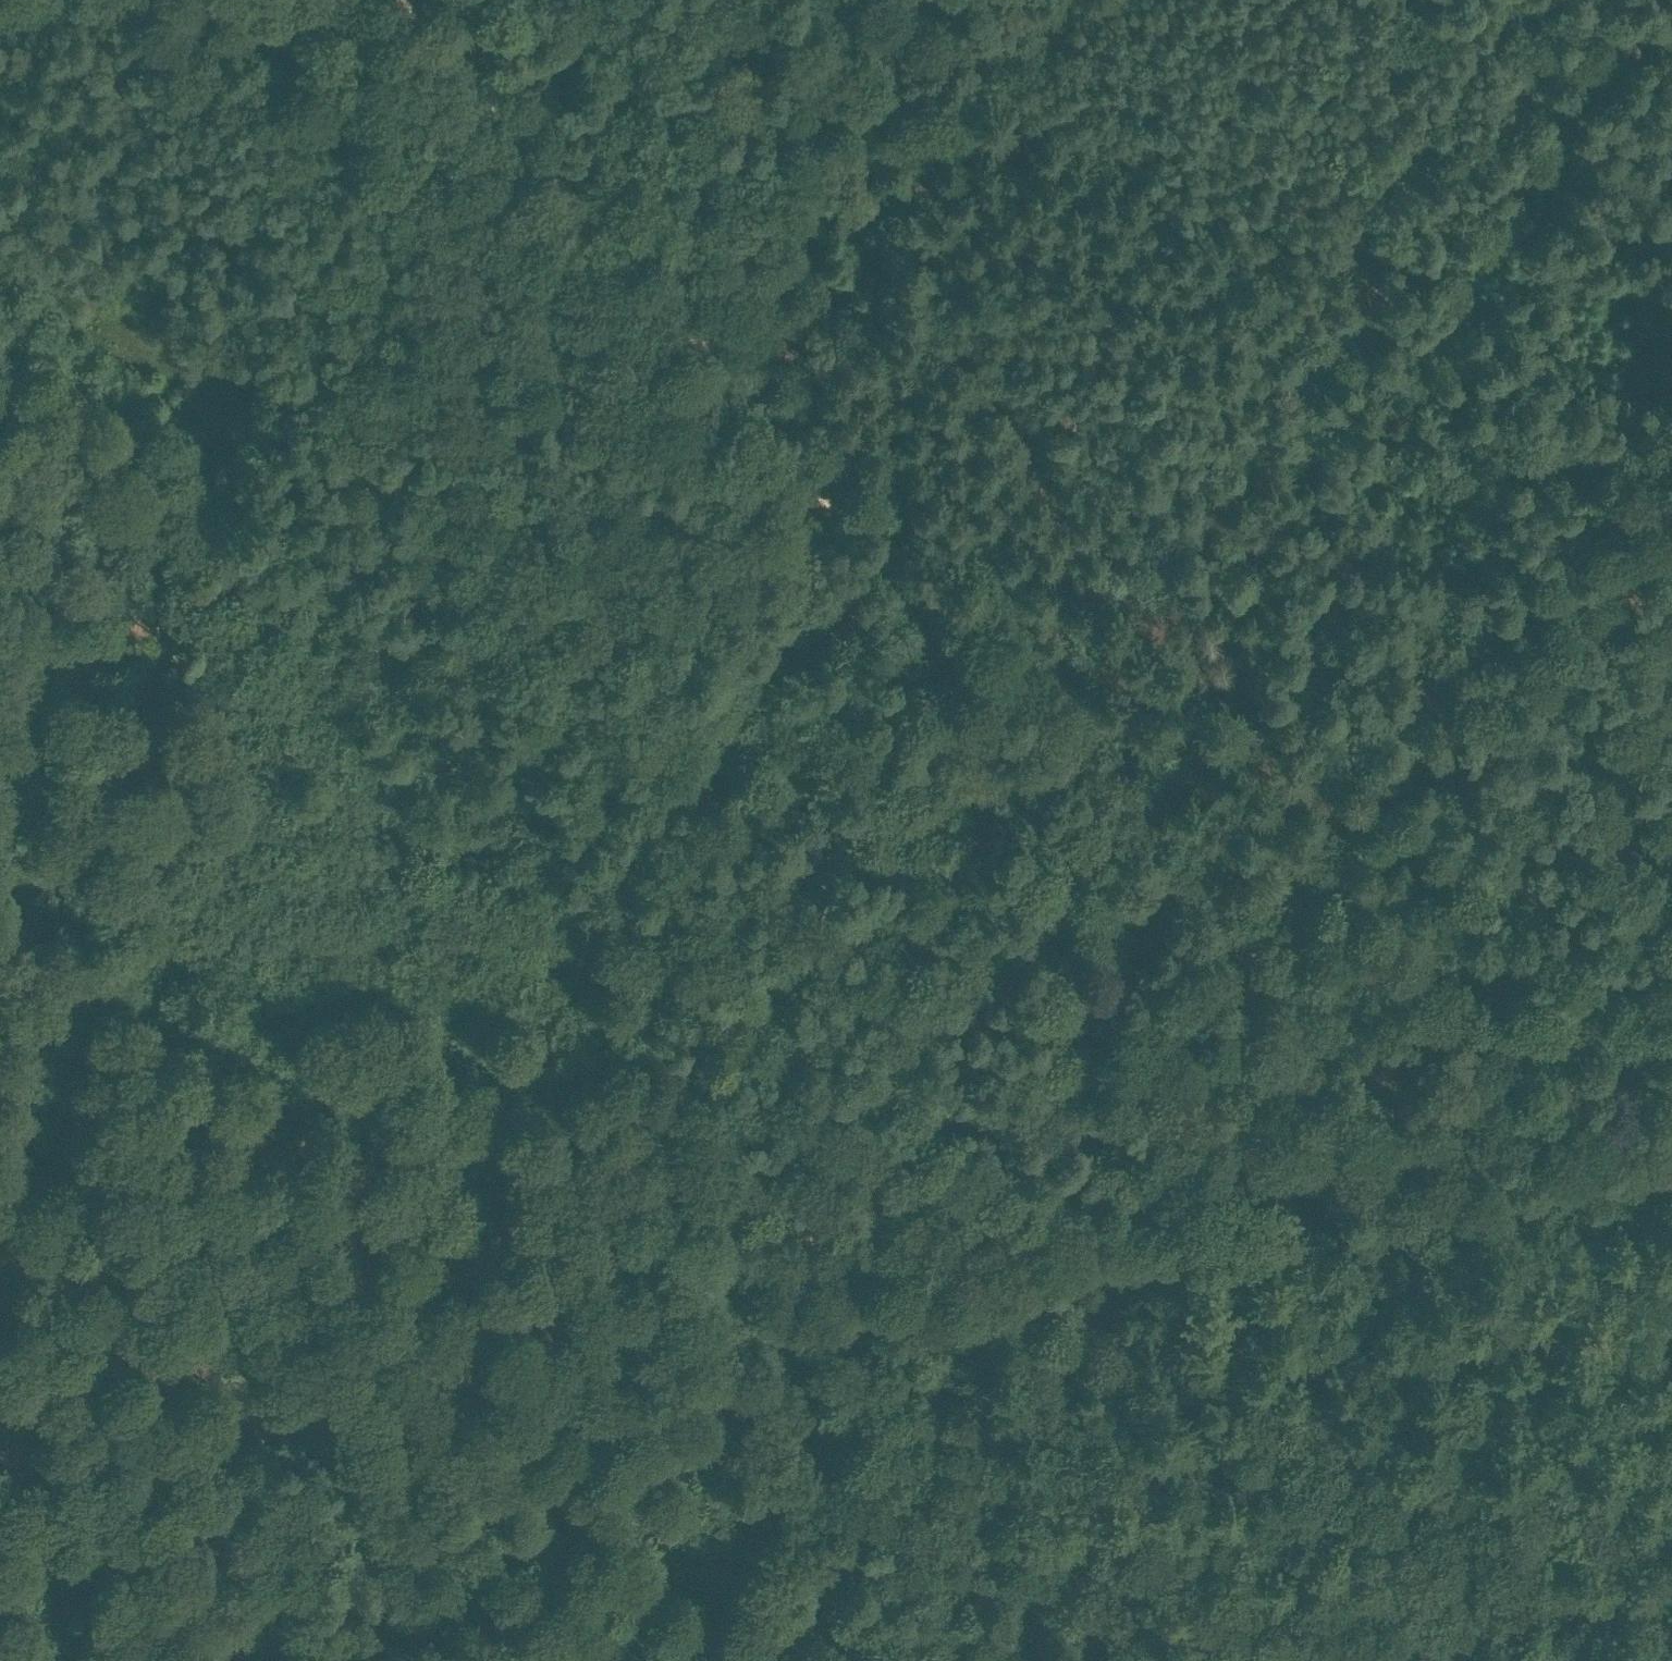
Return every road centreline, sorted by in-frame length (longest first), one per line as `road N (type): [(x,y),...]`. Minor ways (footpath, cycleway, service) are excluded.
road 1 (track): [(401,0),(1151,866),(1232,939),(1268,965),(1362,1001),(1671,1080)]
road 2 (track): [(1671,1105),(1337,1160),(1100,1222),(808,1273),(743,1270)]
road 3 (track): [(743,1270),(368,1146),(0,939)]
road 4 (track): [(784,1355),(849,1660)]

